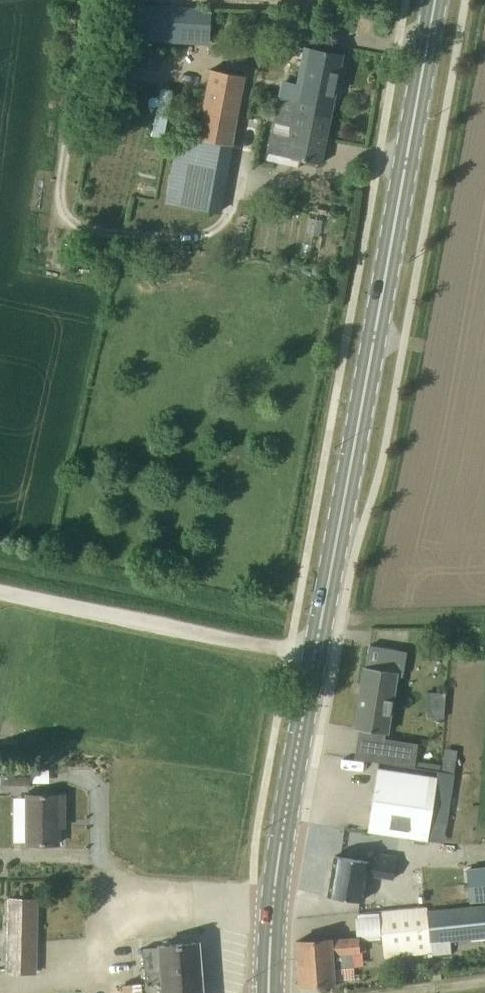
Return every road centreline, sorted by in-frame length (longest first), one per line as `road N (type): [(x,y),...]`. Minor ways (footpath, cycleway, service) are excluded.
road 1 (primary): [(269,992),(282,833),(434,0)]
road 2 (track): [(0,590),(290,649)]
road 3 (track): [(323,612),(484,616)]

